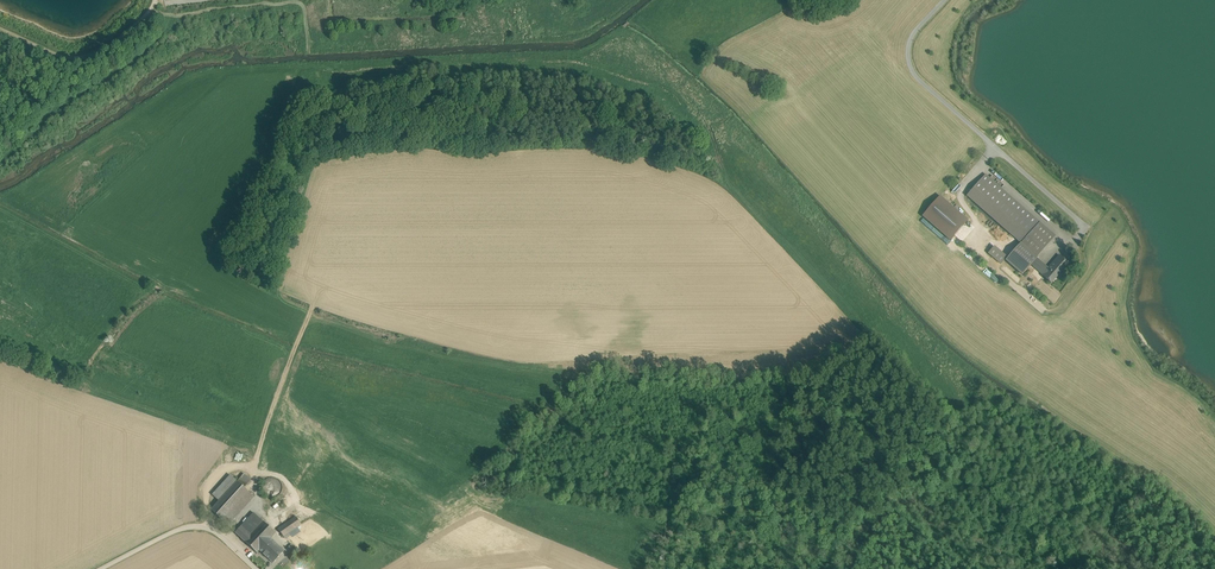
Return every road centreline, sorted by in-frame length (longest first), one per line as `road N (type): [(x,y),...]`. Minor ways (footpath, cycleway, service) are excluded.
road 1 (unclassified): [(259,568),(221,535),(193,525),(93,568)]
road 2 (track): [(0,28),(59,55),(85,57),(113,43),(157,0)]

